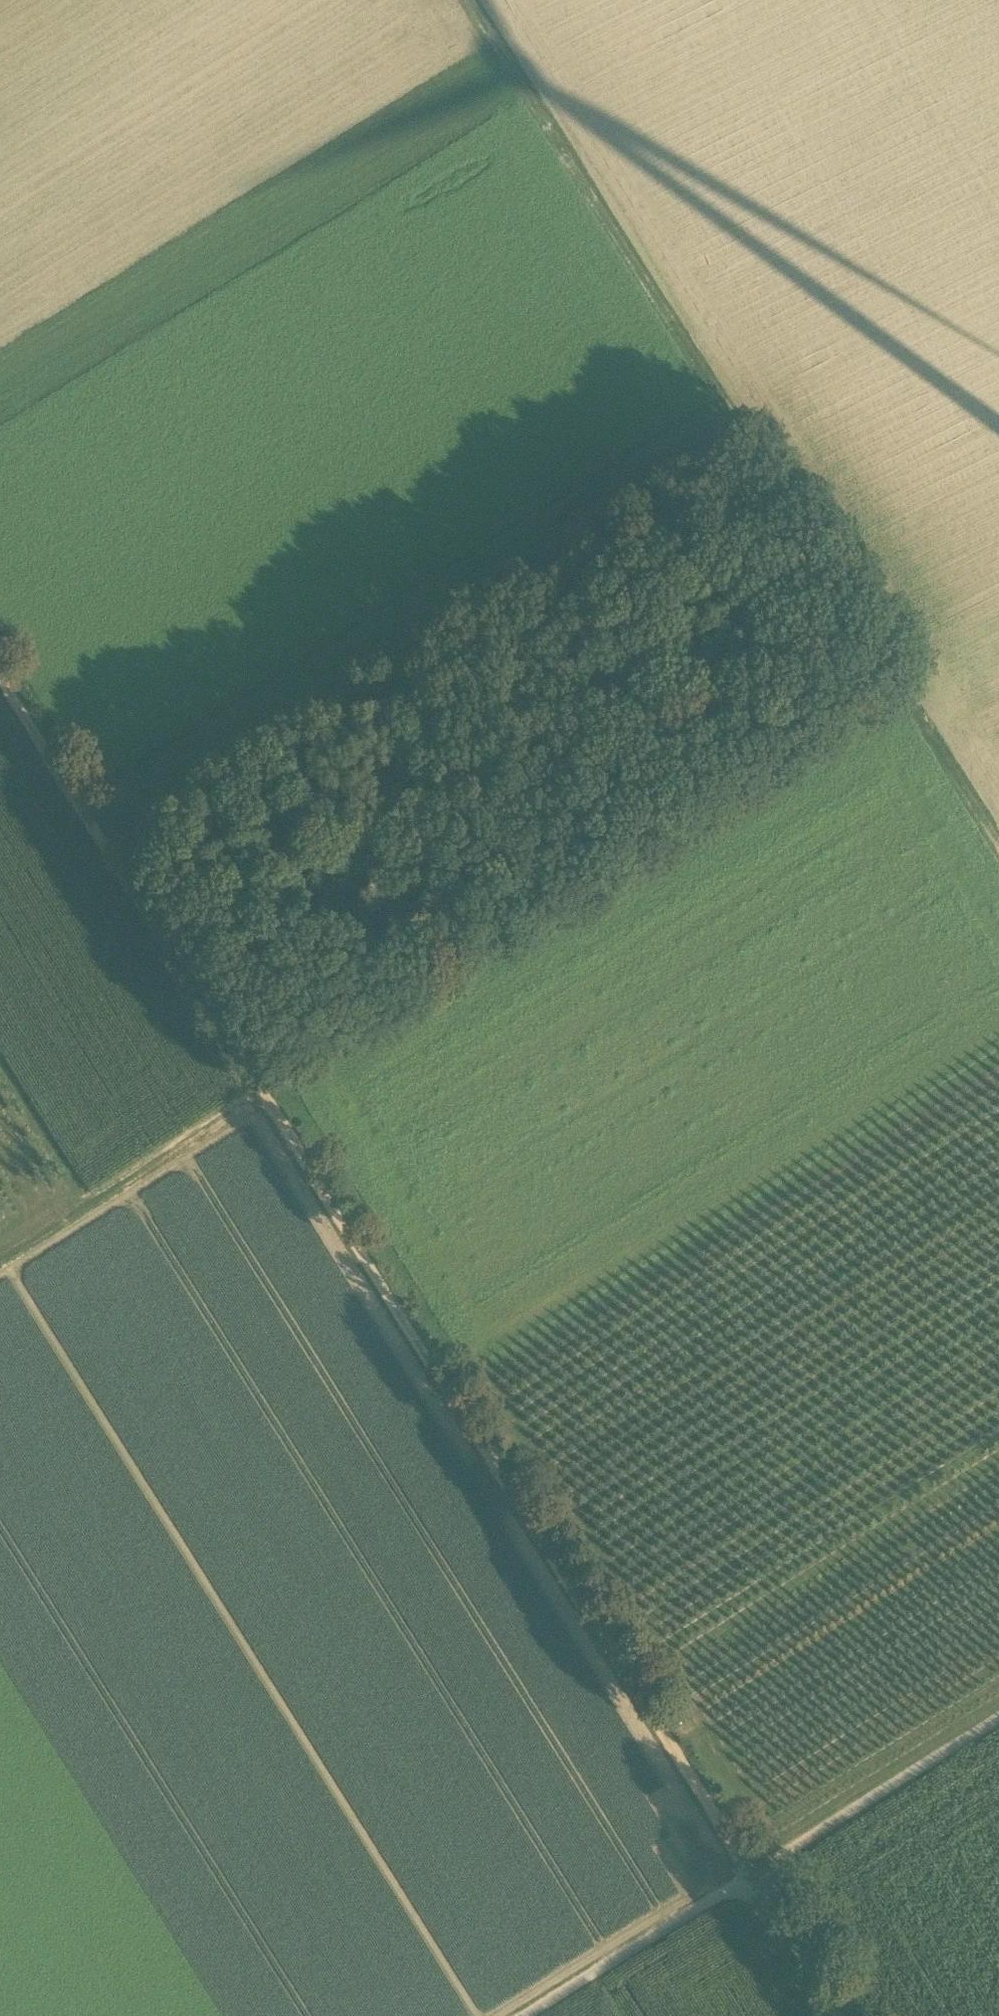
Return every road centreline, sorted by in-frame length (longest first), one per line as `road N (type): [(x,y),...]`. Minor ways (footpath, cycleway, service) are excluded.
road 1 (track): [(998,846),(468,0)]
road 2 (track): [(266,1100),(747,1875)]
road 3 (track): [(266,1100),(0,679)]
road 4 (track): [(0,1266),(266,1100)]
road 5 (track): [(747,1875),(998,1717)]
road 6 (track): [(532,2015),(747,1875)]
road 7 (track): [(747,1875),(836,2015)]

